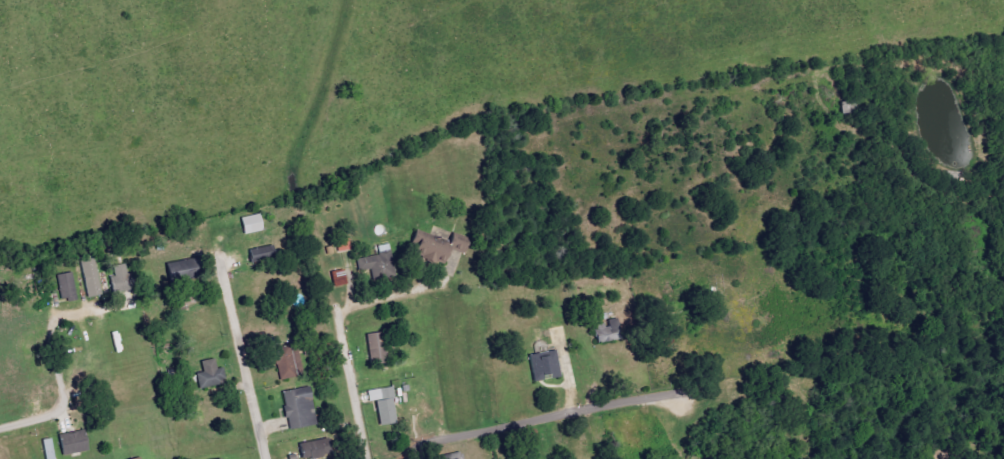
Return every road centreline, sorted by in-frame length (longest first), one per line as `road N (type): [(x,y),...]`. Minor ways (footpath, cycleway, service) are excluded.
road 1 (residential): [(409,458),(427,443),(686,396)]
road 2 (residential): [(368,458),(342,317),(437,284)]
road 3 (residential): [(262,458),(218,258)]
road 4 (residential): [(0,428),(67,409),(60,336),(92,308)]

